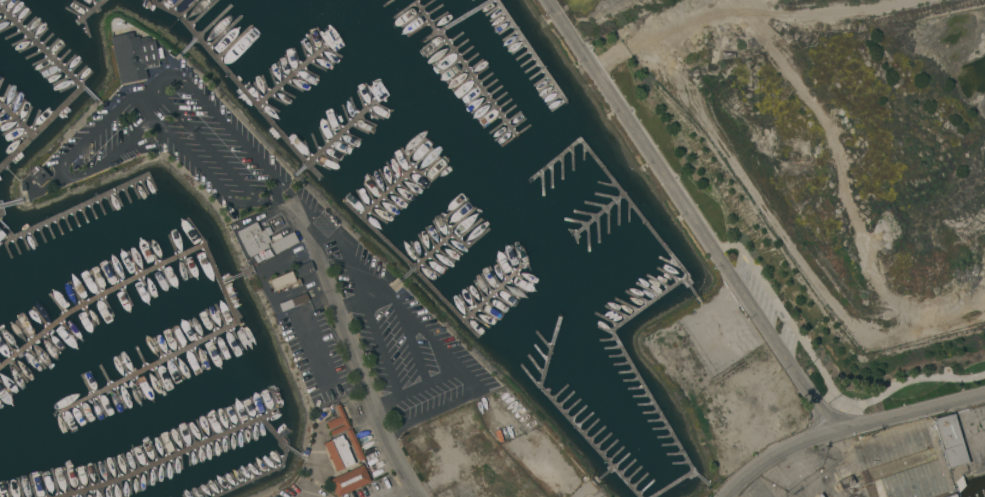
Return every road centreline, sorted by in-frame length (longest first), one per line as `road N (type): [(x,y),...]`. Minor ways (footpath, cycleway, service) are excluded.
road 1 (residential): [(834,434),(543,0)]
road 2 (residential): [(287,204),(300,216),(383,432),(421,496)]
road 3 (residential): [(725,496),(760,465),(806,441),(984,395)]

